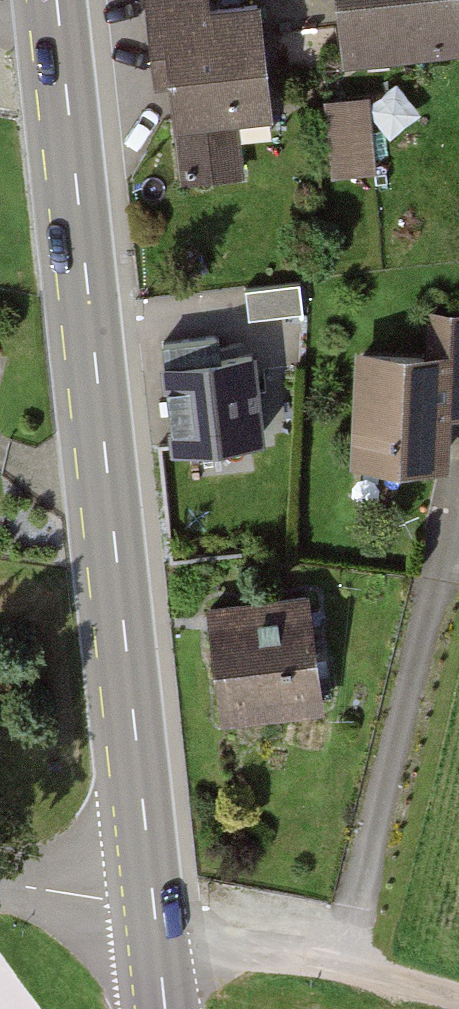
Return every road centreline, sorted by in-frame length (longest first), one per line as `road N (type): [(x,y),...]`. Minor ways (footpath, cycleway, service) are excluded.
road 1 (secondary): [(155,913),(58,0)]
road 2 (residential): [(326,951),(355,908),(458,505)]
road 3 (residential): [(326,951),(155,913)]
road 4 (residential): [(0,884),(155,913)]
road 5 (track): [(458,993),(353,969),(326,951)]

